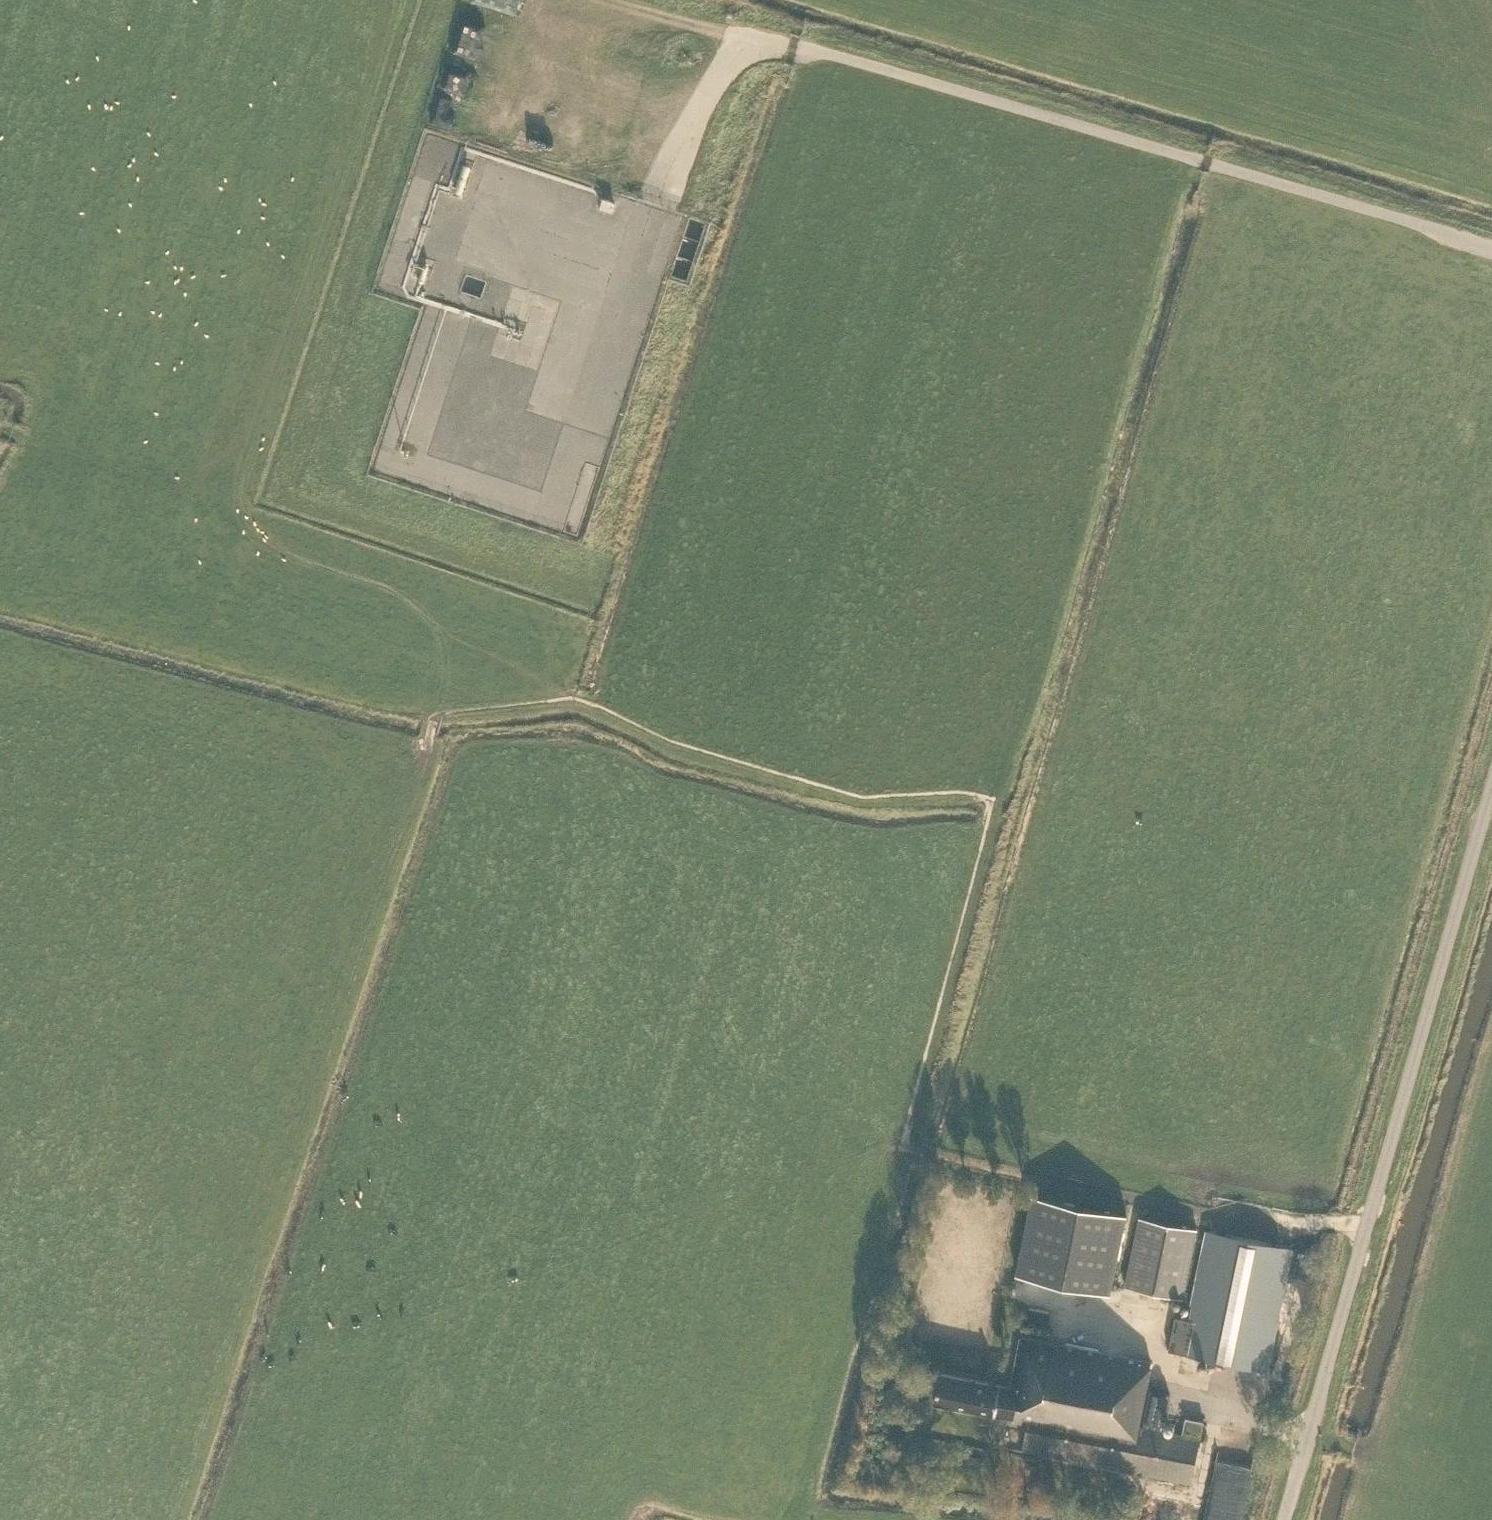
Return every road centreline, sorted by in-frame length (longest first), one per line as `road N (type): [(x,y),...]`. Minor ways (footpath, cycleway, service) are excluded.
road 1 (unclassified): [(1285,1519),(1491,791)]
road 2 (track): [(1369,1223),(1215,1218),(1051,1186)]
road 3 (track): [(610,0),(743,37)]

